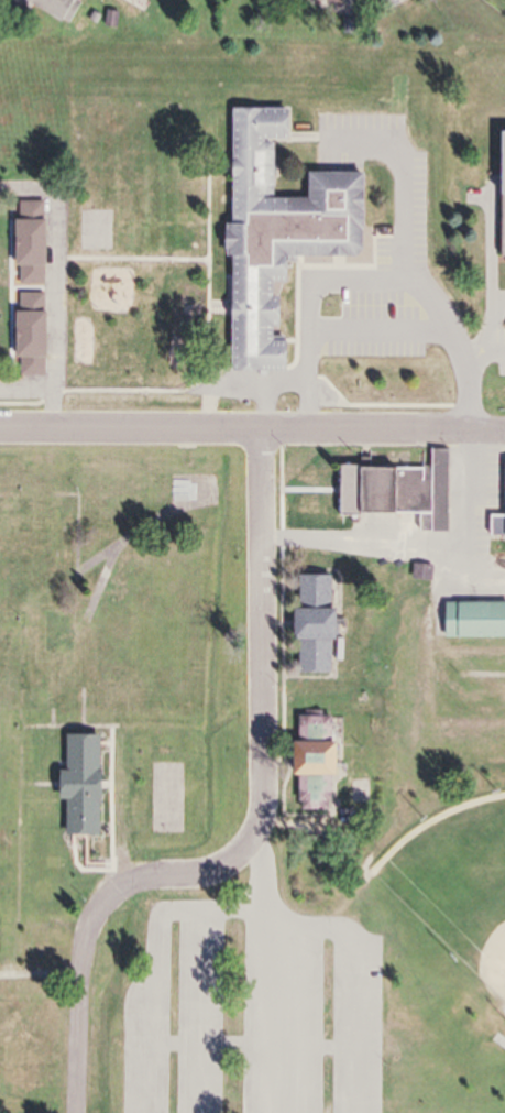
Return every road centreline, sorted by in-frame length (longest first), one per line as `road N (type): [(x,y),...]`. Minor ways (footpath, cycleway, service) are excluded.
road 1 (residential): [(504,427),(0,430)]
road 2 (residential): [(259,840),(271,801),(261,433)]
road 3 (residential): [(80,974),(97,915),(133,876),(211,870),(259,840)]
road 4 (residential): [(80,974),(79,1112)]

